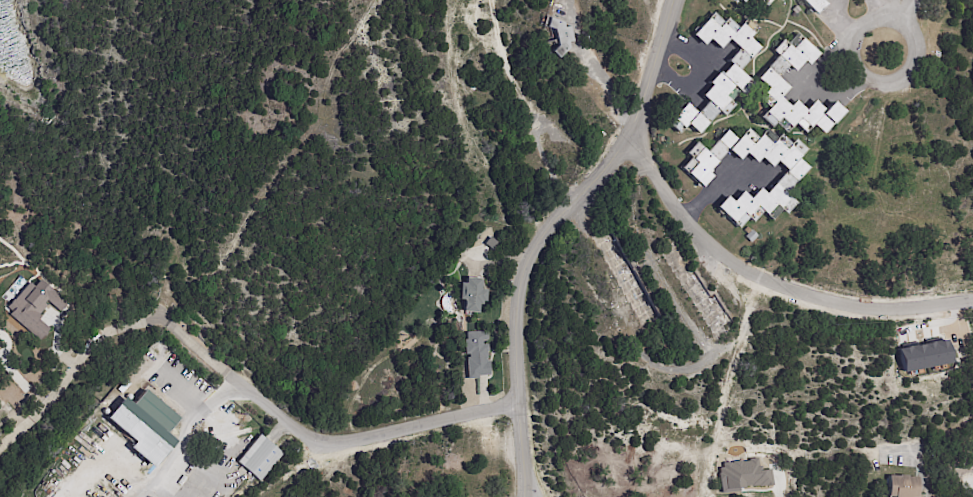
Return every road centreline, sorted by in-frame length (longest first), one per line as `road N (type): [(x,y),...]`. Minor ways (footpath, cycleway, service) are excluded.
road 1 (residential): [(972,305),(852,311),(732,266),(685,221),(634,125),(673,0)]
road 2 (residential): [(634,125),(539,220),(497,309),(520,496)]
road 3 (residential): [(318,440),(277,416),(157,315),(84,346),(0,446)]
road 4 (residential): [(860,24),(891,14),(911,26),(920,48),(904,78),(881,84),(860,74),(850,55),(860,24)]
road 5 (residential): [(505,405),(318,440)]

